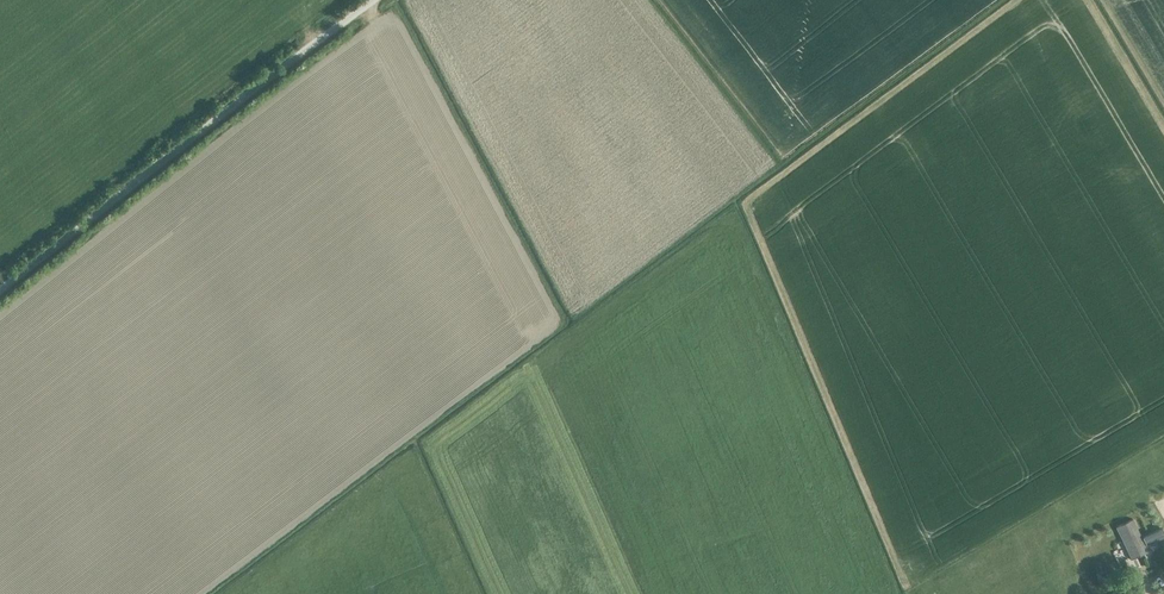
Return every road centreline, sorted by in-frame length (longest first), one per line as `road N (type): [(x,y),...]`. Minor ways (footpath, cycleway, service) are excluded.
road 1 (unclassified): [(0,289),(375,0)]

